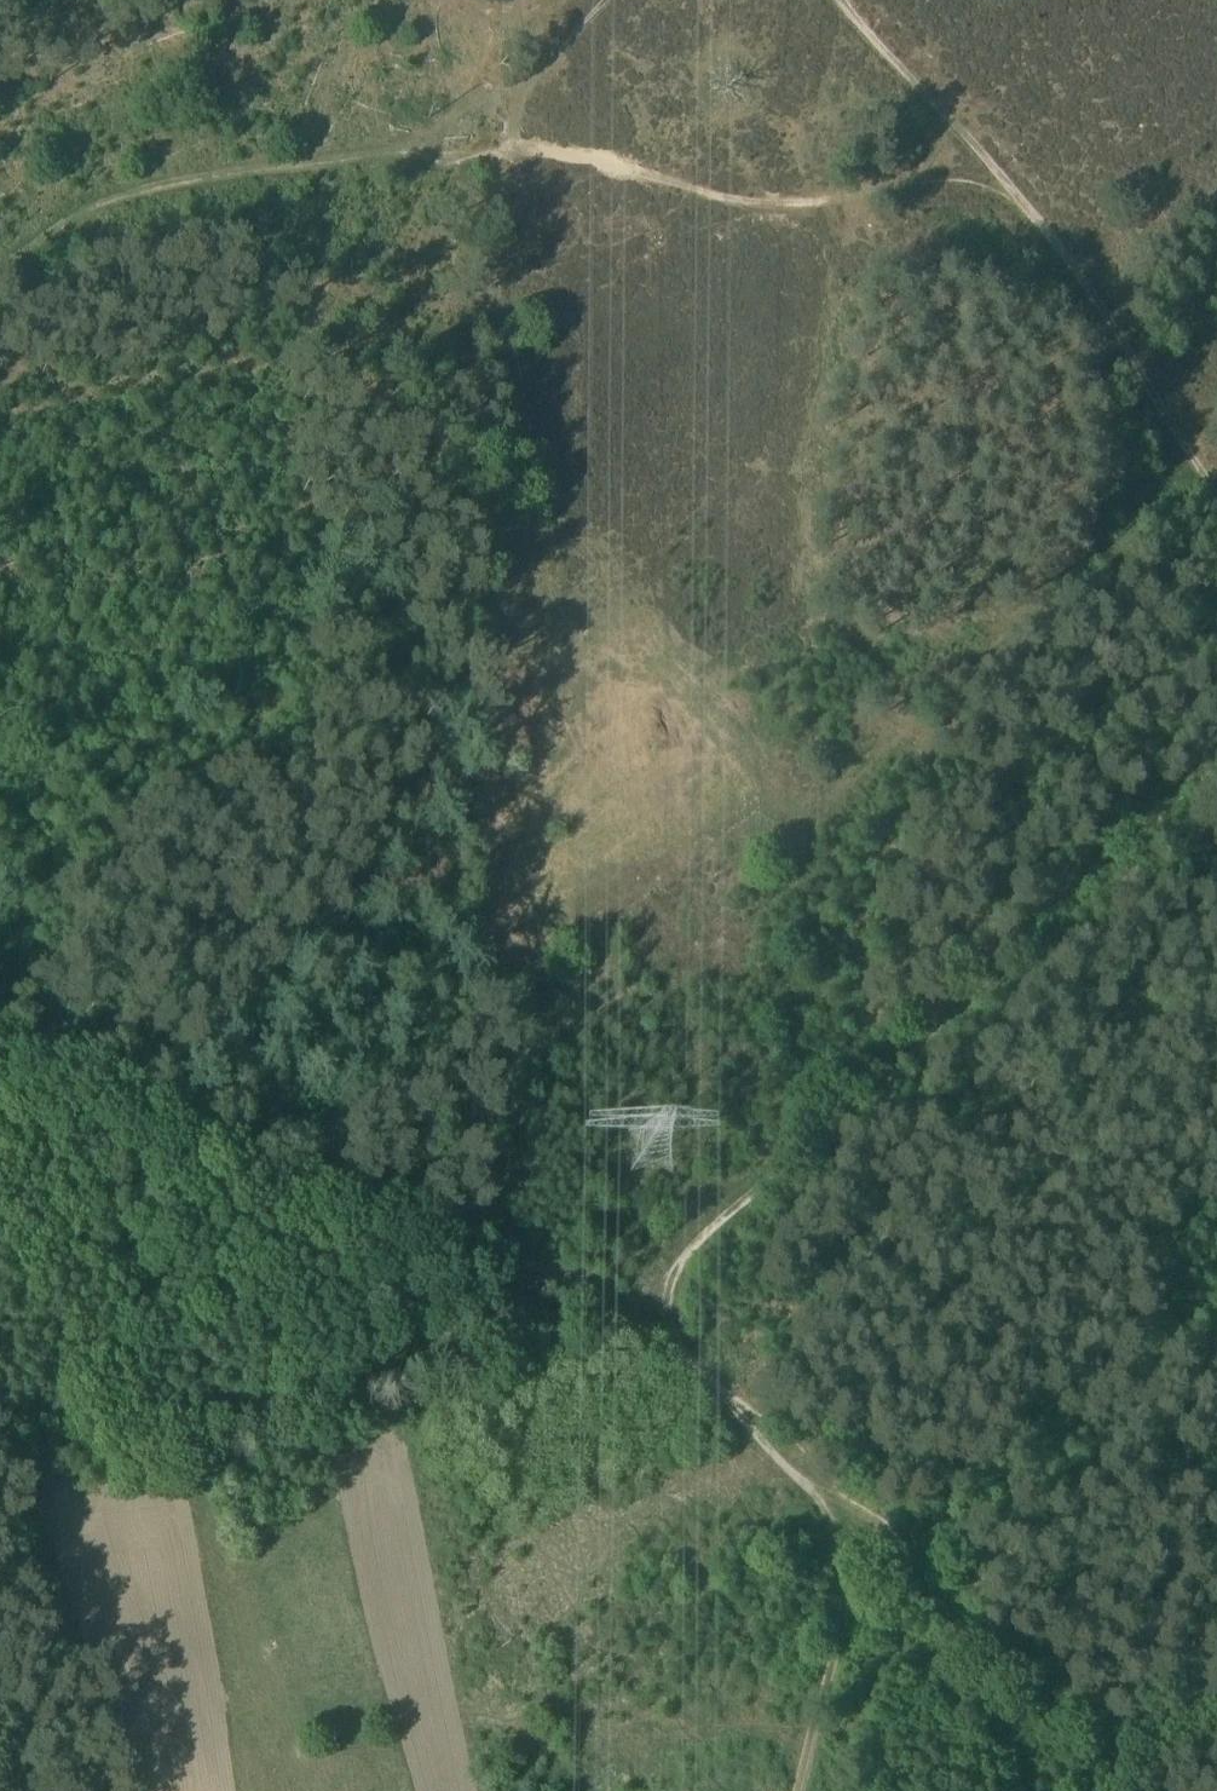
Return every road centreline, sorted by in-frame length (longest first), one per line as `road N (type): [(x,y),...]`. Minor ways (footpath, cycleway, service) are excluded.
road 1 (track): [(801,1790),(865,1529)]

